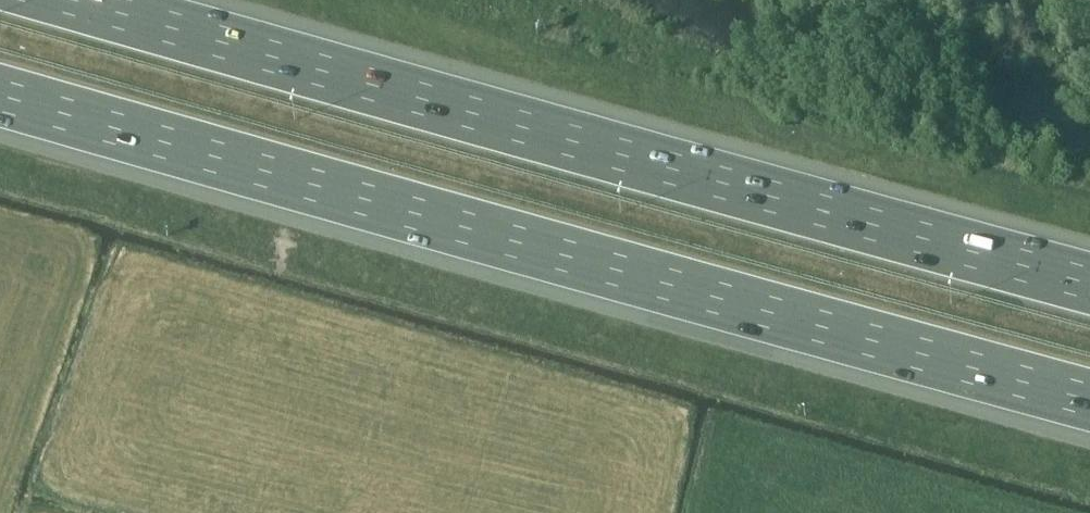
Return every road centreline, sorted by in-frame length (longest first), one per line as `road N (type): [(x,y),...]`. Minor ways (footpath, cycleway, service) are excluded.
road 1 (motorway): [(0,92),(1089,400)]
road 2 (motorway): [(1089,286),(70,0)]

